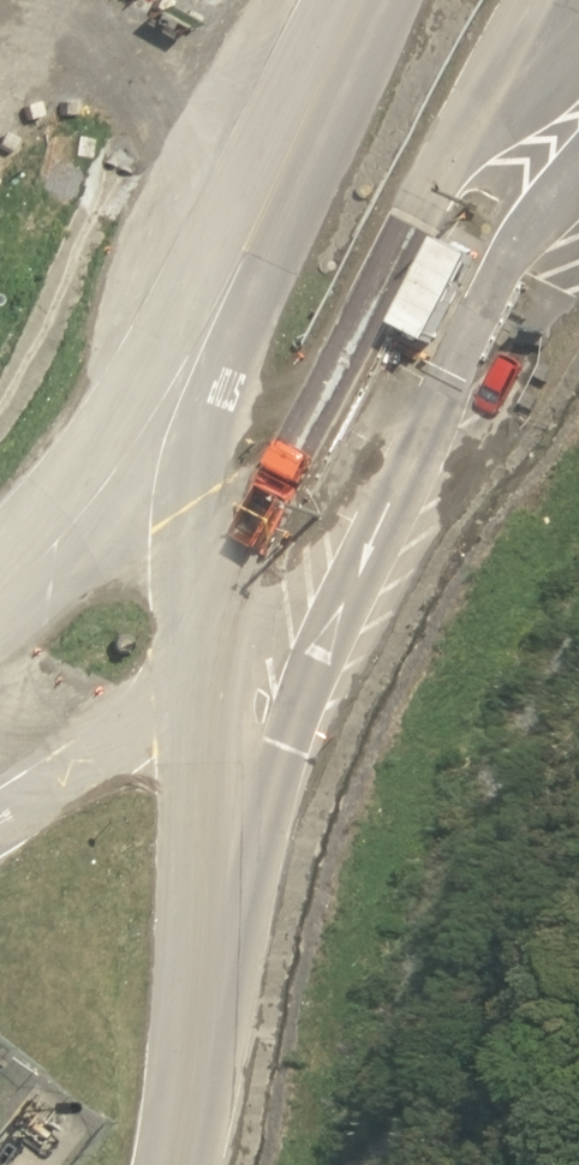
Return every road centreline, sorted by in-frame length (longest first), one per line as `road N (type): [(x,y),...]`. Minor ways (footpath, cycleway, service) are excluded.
road 1 (unclassified): [(578,178),(514,250),(464,338),(334,623),(283,748),(184,1142)]
road 2 (unclassified): [(0,552),(69,480),(141,382),(325,0)]
road 3 (unclassified): [(467,123),(278,484),(214,655)]
road 4 (unclassified): [(214,655),(211,825),(184,1142)]
road 5 (unclassified): [(0,825),(79,772),(214,655)]
road 6 (unclassified): [(578,20),(467,123)]
road 7 (unclassified): [(467,123),(531,0)]

